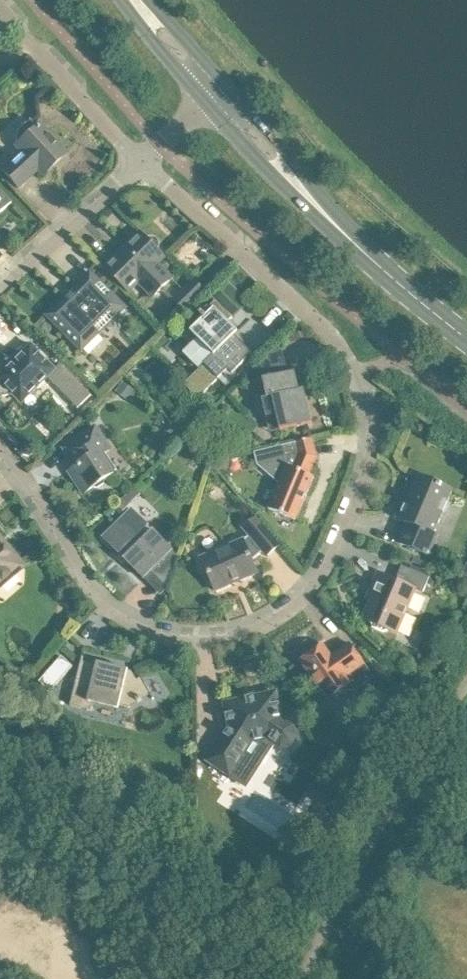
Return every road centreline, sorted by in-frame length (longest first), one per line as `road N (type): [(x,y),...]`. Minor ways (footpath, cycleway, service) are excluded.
road 1 (residential): [(0,446),(41,498),(100,602),(132,625),(174,639),(228,638),(281,617),(317,584),(342,537),(373,450),(372,400),(357,369),(327,327),(141,162)]
road 2 (track): [(308,978),(335,908),(466,682)]
road 3 (tertiary): [(466,337),(310,199)]
road 4 (residential): [(141,162),(0,10)]
road 5 (residential): [(0,289),(141,162)]
road 6 (tertiary): [(310,199),(282,148),(227,88)]
road 7 (tertiary): [(209,103),(310,199)]
road 8 (tertiary): [(127,0),(209,103)]
road 9 (tertiary): [(227,88),(143,0)]

